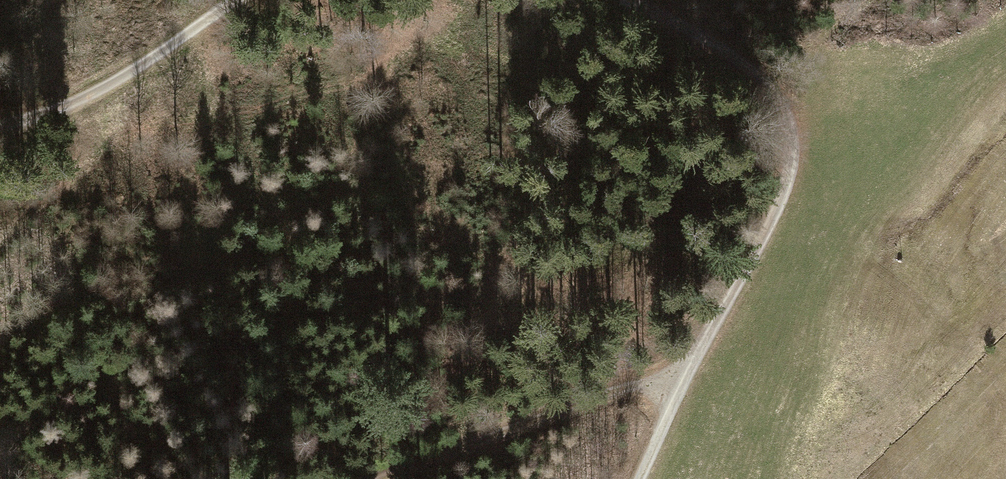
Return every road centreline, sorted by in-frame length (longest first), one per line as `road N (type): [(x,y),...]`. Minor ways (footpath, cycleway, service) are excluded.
road 1 (track): [(640,478),(774,217),(793,141),(775,92),(749,66),(616,0)]
road 2 (track): [(693,367),(385,478)]
road 3 (track): [(236,0),(99,90),(0,128)]

